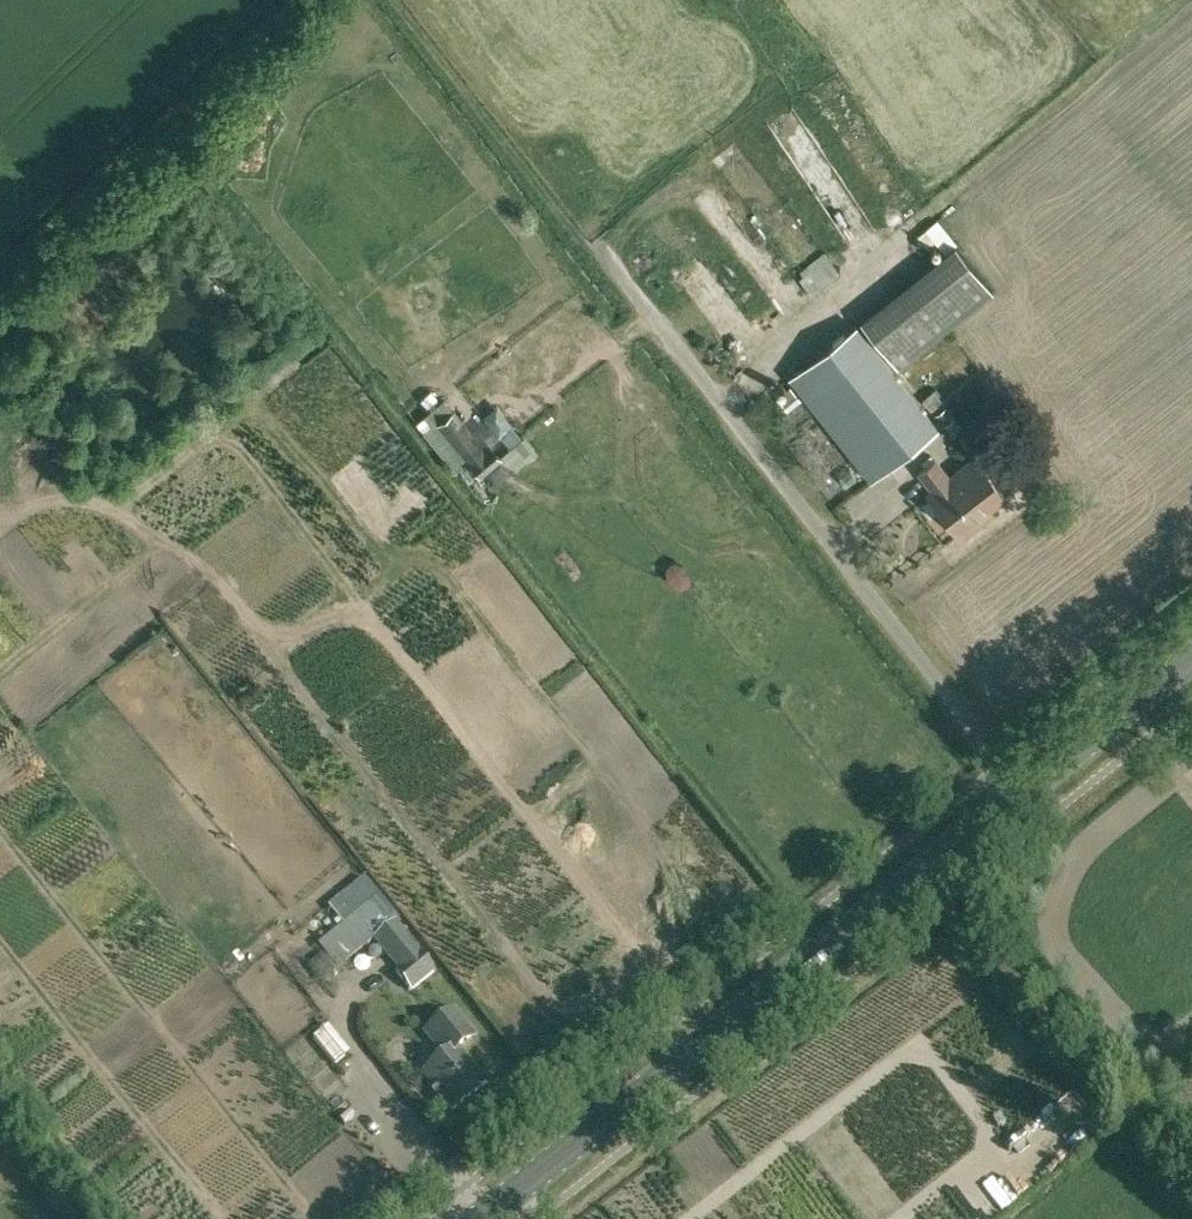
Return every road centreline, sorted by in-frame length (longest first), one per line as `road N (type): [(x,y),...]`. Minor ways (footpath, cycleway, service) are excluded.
road 1 (tertiary): [(479,1218),(1191,659)]

